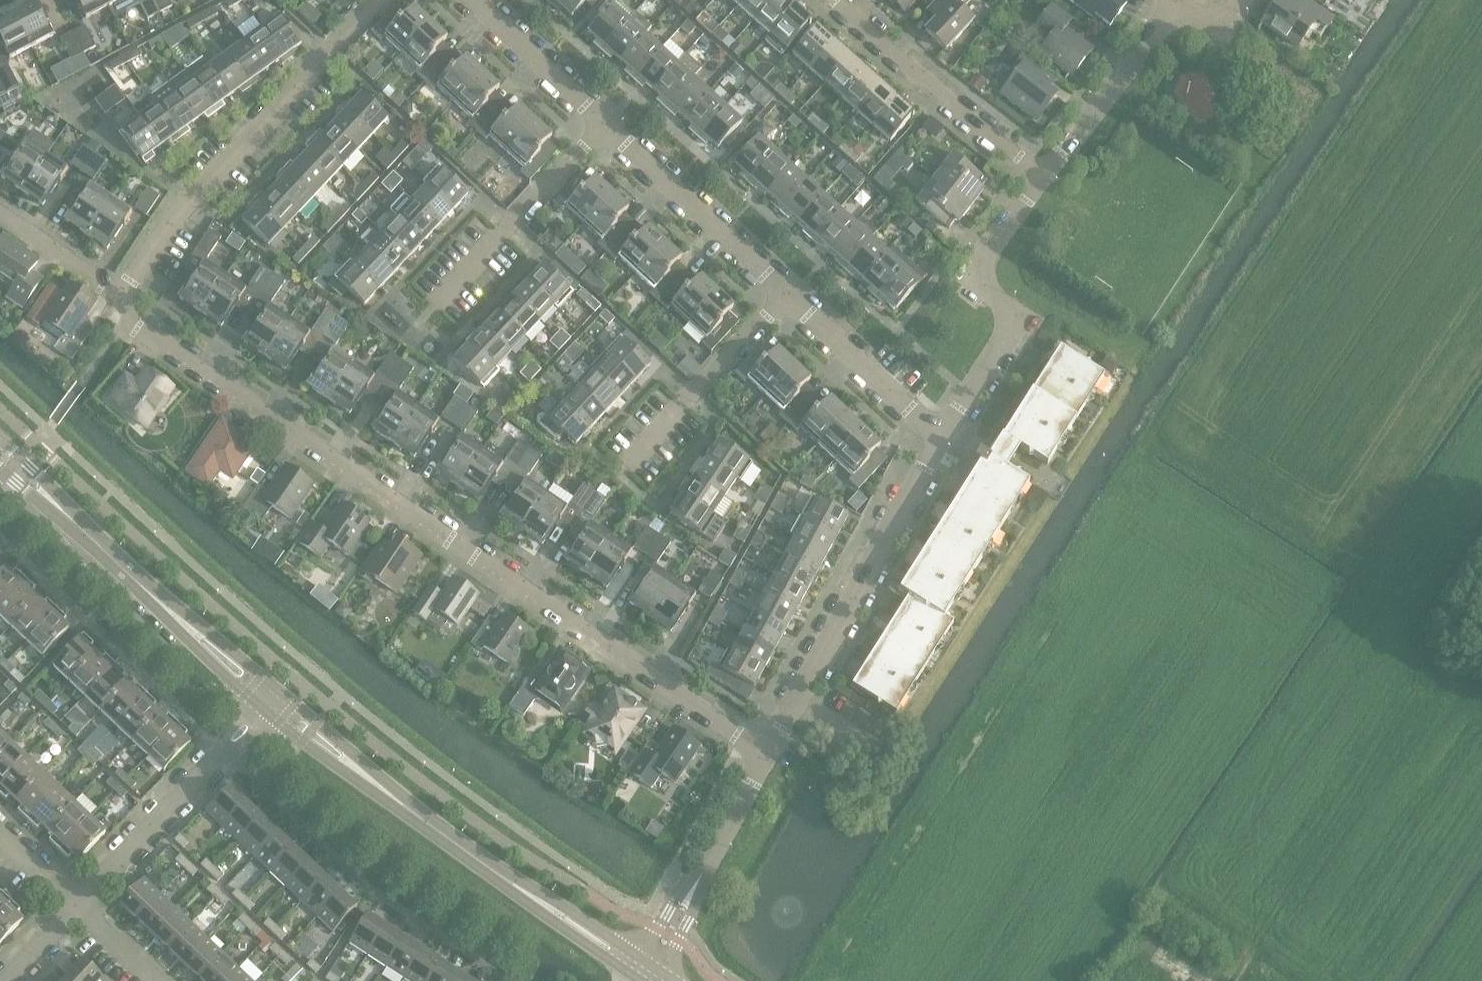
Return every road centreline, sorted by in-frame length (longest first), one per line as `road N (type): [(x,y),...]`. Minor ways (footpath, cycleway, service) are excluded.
road 1 (residential): [(766,755),(125,320),(121,296)]
road 2 (tertiary): [(642,972),(411,813),(270,700)]
road 3 (residential): [(121,296),(173,224),(379,0)]
road 4 (tertiary): [(270,700),(0,454)]
road 5 (residential): [(766,755),(940,441)]
road 6 (residential): [(940,441),(1006,330),(983,271),(990,250),(1044,174)]
road 7 (residential): [(84,907),(270,700)]
road 8 (residential): [(1044,174),(842,0)]
road 9 (residential): [(642,972),(766,755)]
road 10 (residential): [(786,295),(605,127)]
road 11 (residential): [(440,299),(605,127)]
road 12 (residential): [(638,456),(786,295)]
road 13 (residential): [(1044,174),(1180,3)]
road 14 (residential): [(940,441),(786,295)]
road 15 (residential): [(605,127),(470,0)]
road 16 (residential): [(121,296),(0,213)]

